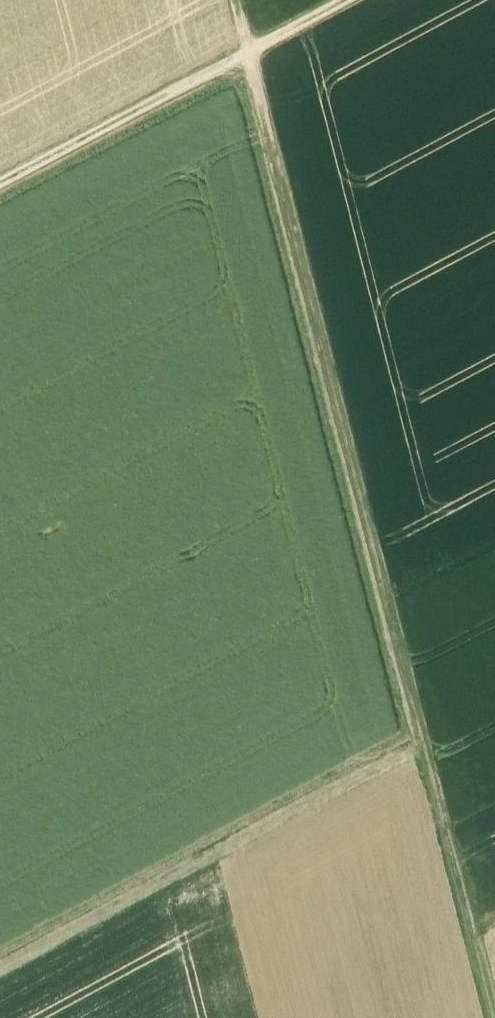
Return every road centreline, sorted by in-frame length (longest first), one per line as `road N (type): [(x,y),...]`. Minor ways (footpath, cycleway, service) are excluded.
road 1 (track): [(426,745),(236,0)]
road 2 (track): [(0,972),(426,745),(494,1016)]
road 3 (track): [(349,0),(0,186)]

